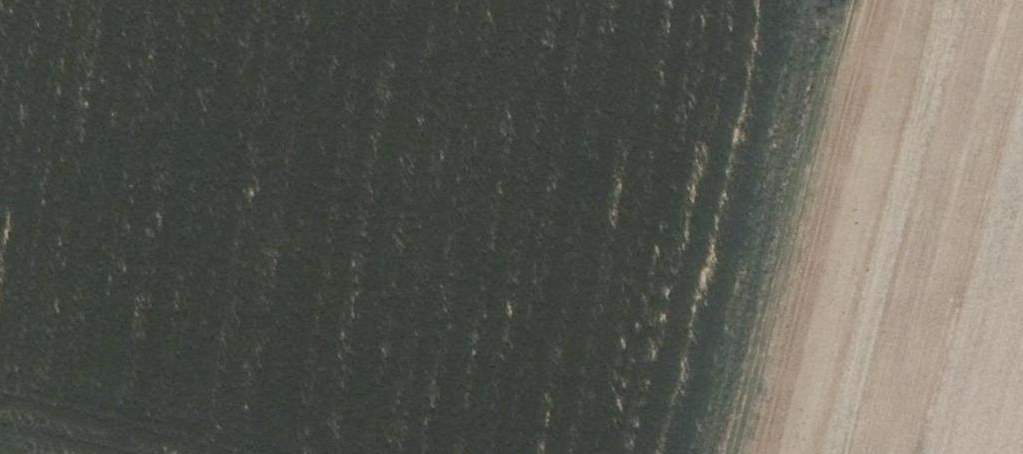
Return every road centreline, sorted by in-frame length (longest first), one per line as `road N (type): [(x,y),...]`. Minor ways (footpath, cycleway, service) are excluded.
road 1 (track): [(845,0),(731,453)]

